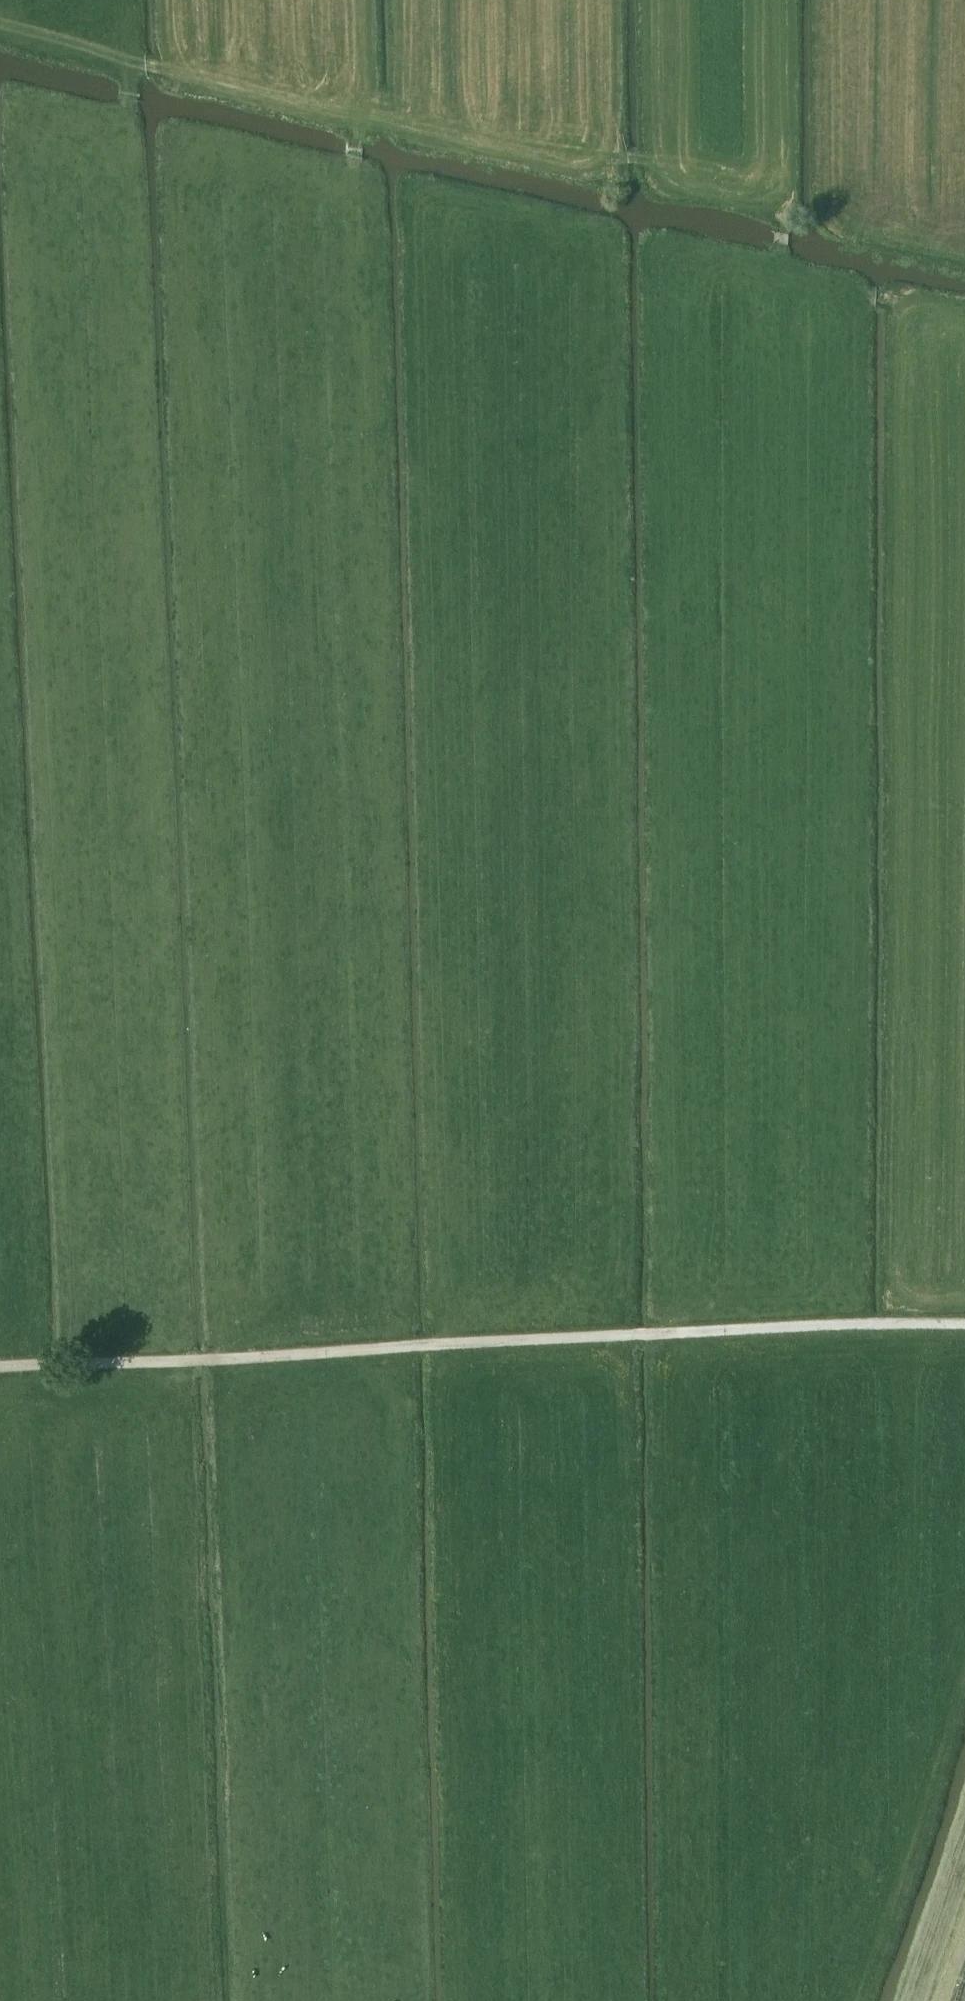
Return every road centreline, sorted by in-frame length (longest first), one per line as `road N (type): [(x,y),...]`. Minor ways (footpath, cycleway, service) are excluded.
road 1 (track): [(0,1367),(964,1324)]

